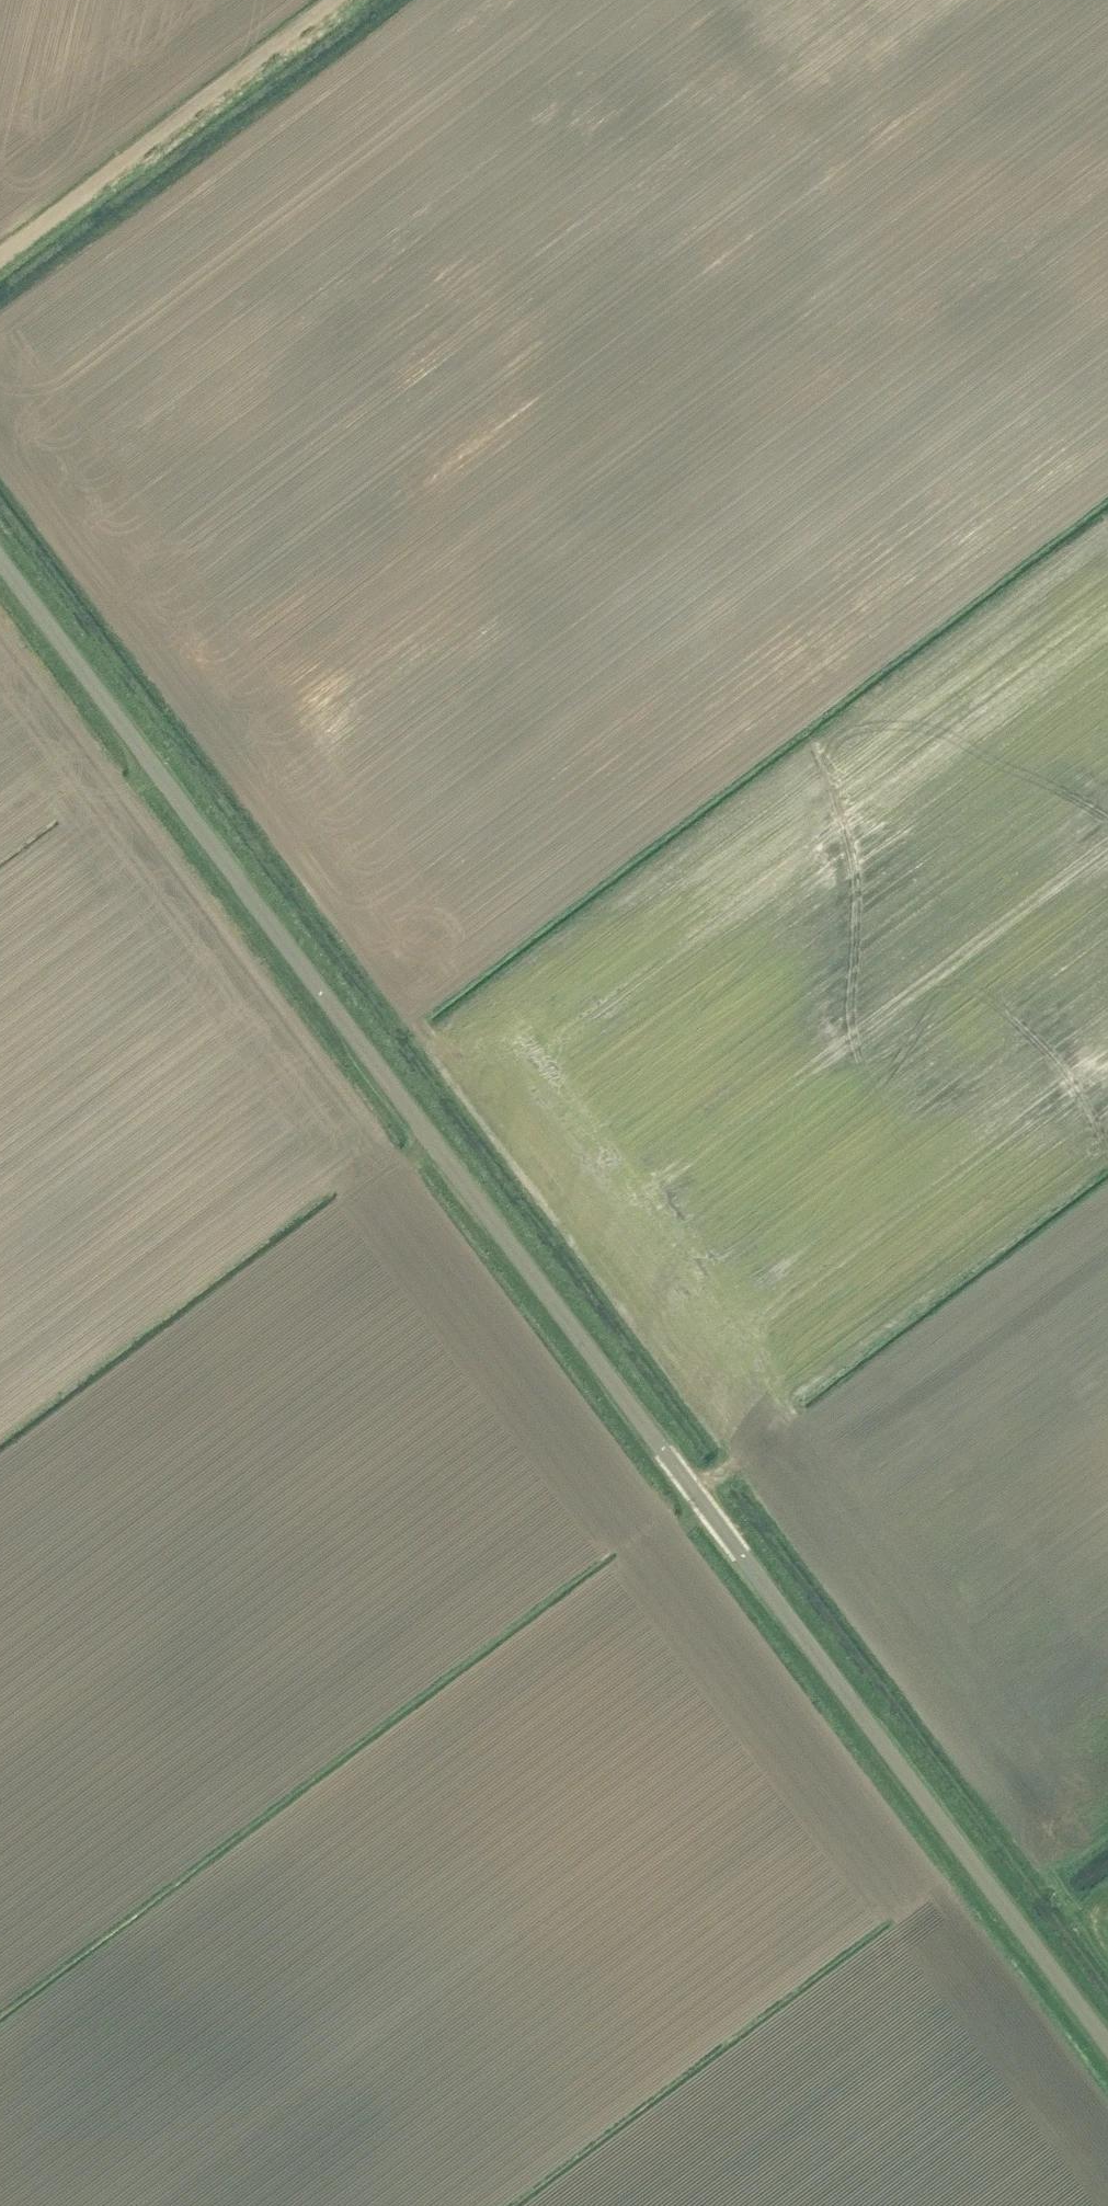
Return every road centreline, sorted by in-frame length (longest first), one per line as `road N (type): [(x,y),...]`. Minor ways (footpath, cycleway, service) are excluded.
road 1 (unclassified): [(1107,2047),(0,575)]
road 2 (track): [(330,0),(0,239)]

